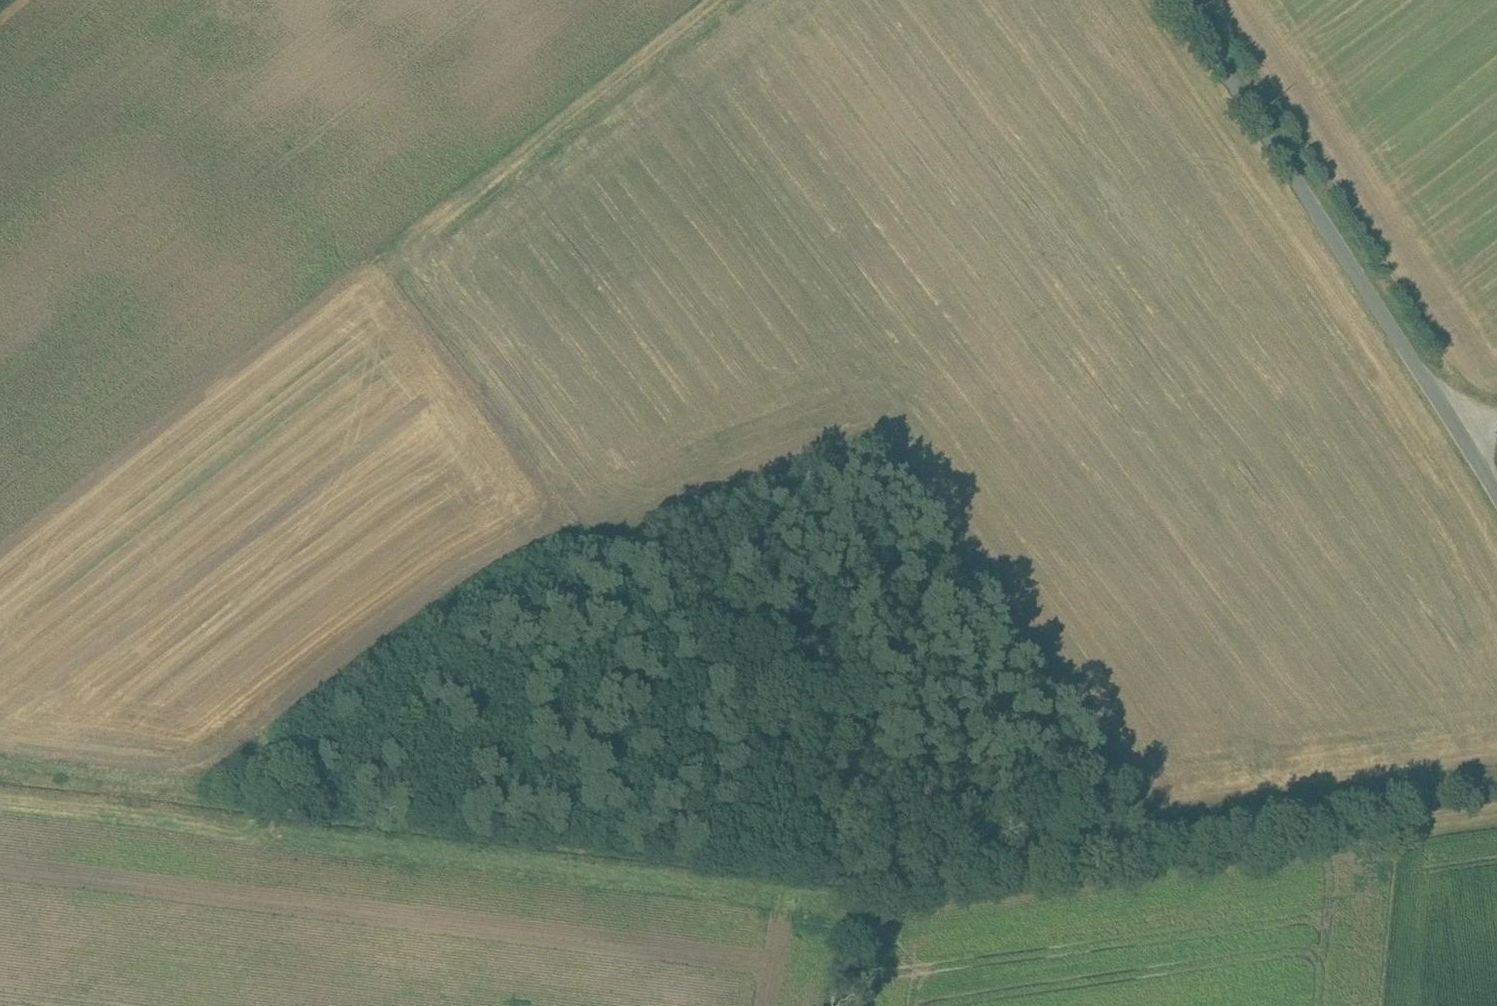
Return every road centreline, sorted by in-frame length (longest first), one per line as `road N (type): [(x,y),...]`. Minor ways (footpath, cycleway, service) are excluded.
road 1 (unclassified): [(1180,0),(1496,495)]
road 2 (track): [(263,765),(260,833),(289,1005)]

